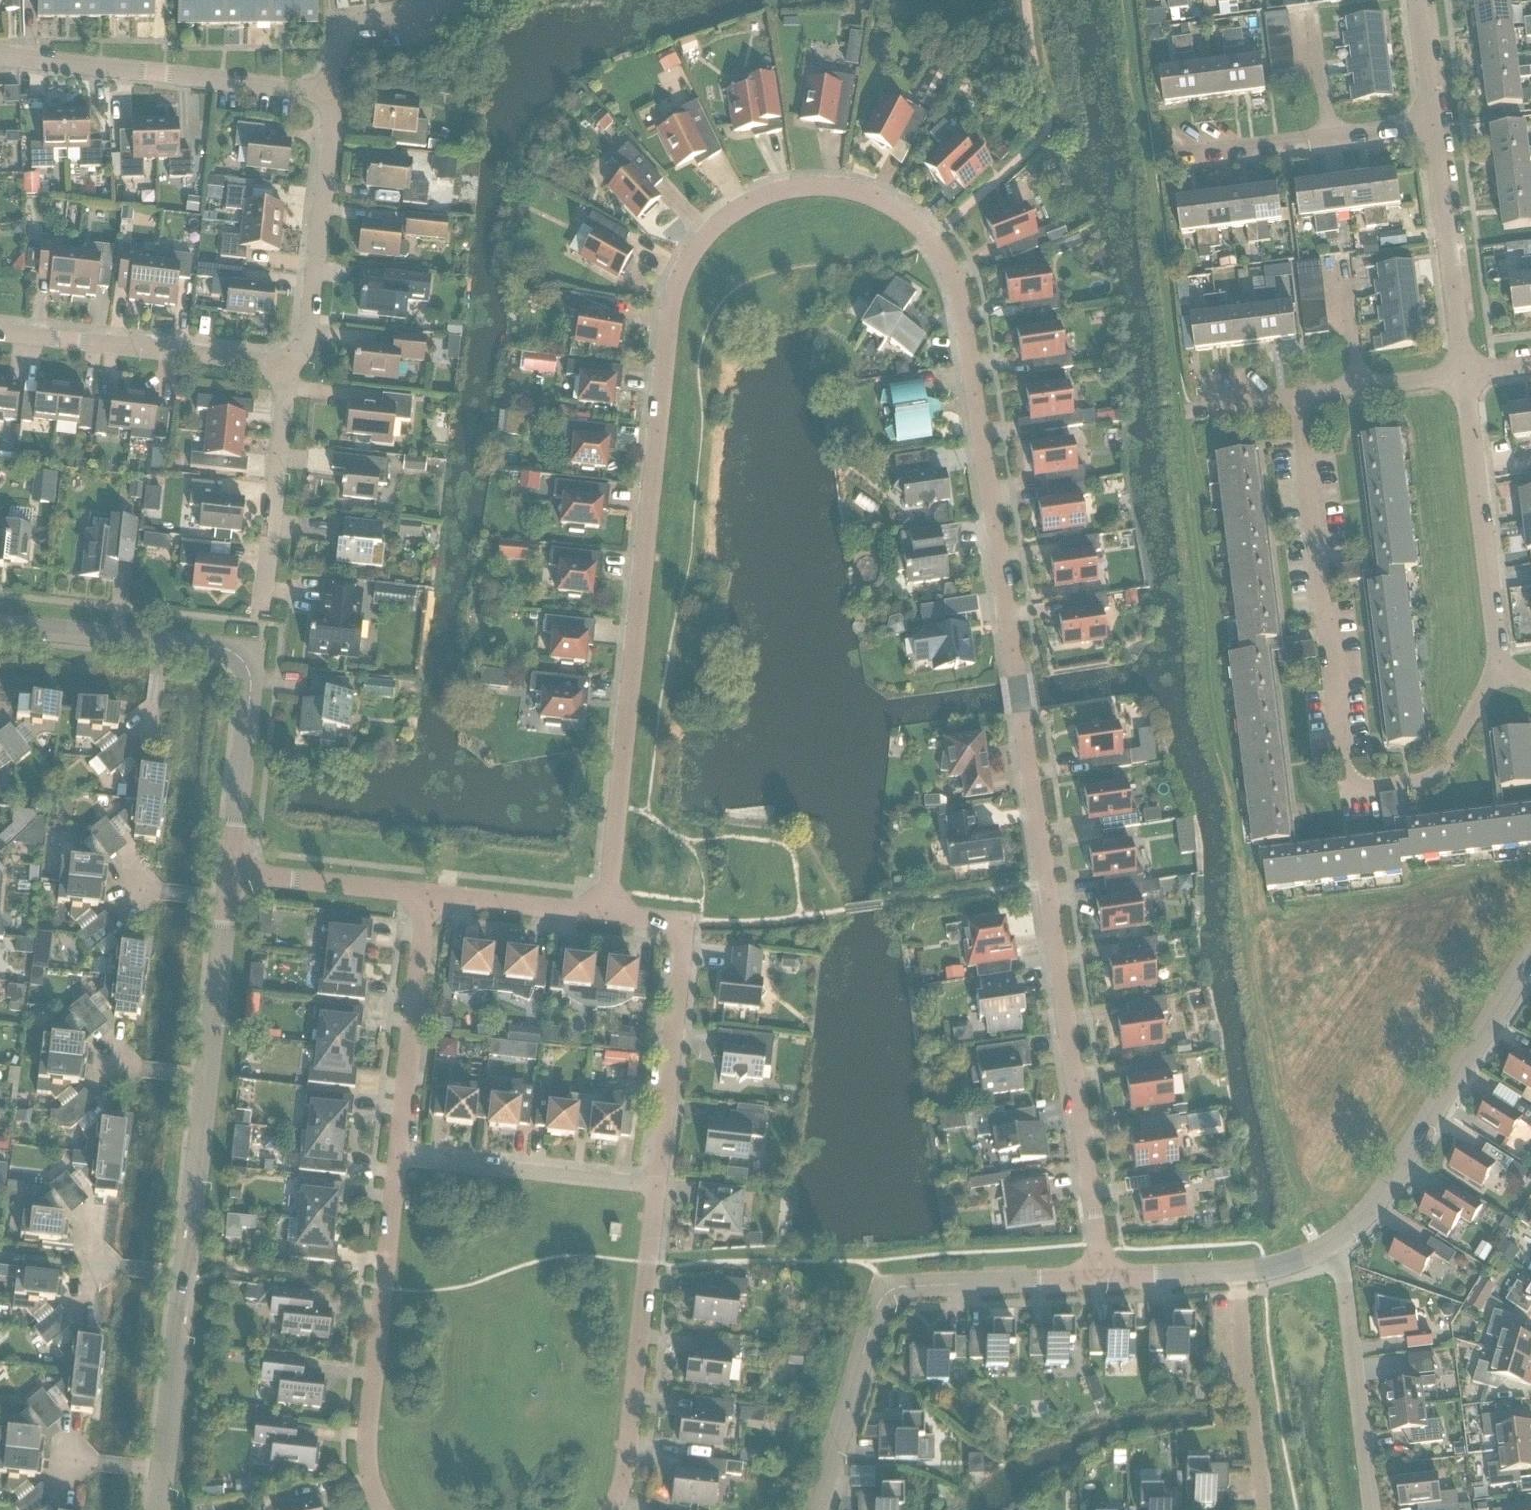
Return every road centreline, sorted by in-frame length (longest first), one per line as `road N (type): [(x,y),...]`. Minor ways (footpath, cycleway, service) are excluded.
road 1 (residential): [(606,914),(672,304),(689,259),(742,207),(819,188),(867,194),(901,213),(951,272),(1018,670)]
road 2 (tertiary): [(159,1509),(230,873)]
road 3 (residential): [(1100,1281),(1018,670)]
road 4 (residential): [(1300,397),(1340,748),(1352,781),(1436,772),(1500,674)]
road 5 (tertiary): [(230,873),(250,695),(243,663),(218,648),(0,625)]
road 6 (tertiary): [(823,1509),(890,1294),(1100,1281)]
road 7 (residential): [(384,1509),(367,1436),(398,1158)]
road 8 (tertiary): [(1331,1247),(1376,1208),(1530,957)]
road 9 (residential): [(606,914),(686,921),(657,1185)]
road 10 (residential): [(0,56),(334,93)]
road 11 (residential): [(657,1185),(618,1509)]
road 12 (residential): [(1500,674),(1467,375)]
road 13 (residential): [(283,366),(0,333)]
road 14 (residential): [(283,366),(296,359),(308,329),(334,93)]
road 15 (residential): [(1371,1509),(1344,1284),(1331,1247)]
road 16 (residential): [(398,1158),(426,894)]
road 17 (residential): [(657,1185),(398,1158)]
road 18 (residential): [(1184,158),(1435,126)]
road 19 (residential): [(1467,375),(1435,126)]
road 20 (residential): [(261,610),(283,366)]
road 21 (residential): [(1234,1275),(1264,1509)]
road 22 (residential): [(230,873),(426,894)]
road 23 (residential): [(334,93),(339,48),(355,25),(464,6)]
road 24 (residential): [(426,894),(606,914)]
road 25 (residential): [(1300,397),(1467,375)]
road 26 (tertiary): [(1100,1281),(1234,1275)]
road 27 (residential): [(1435,126),(1418,0)]

